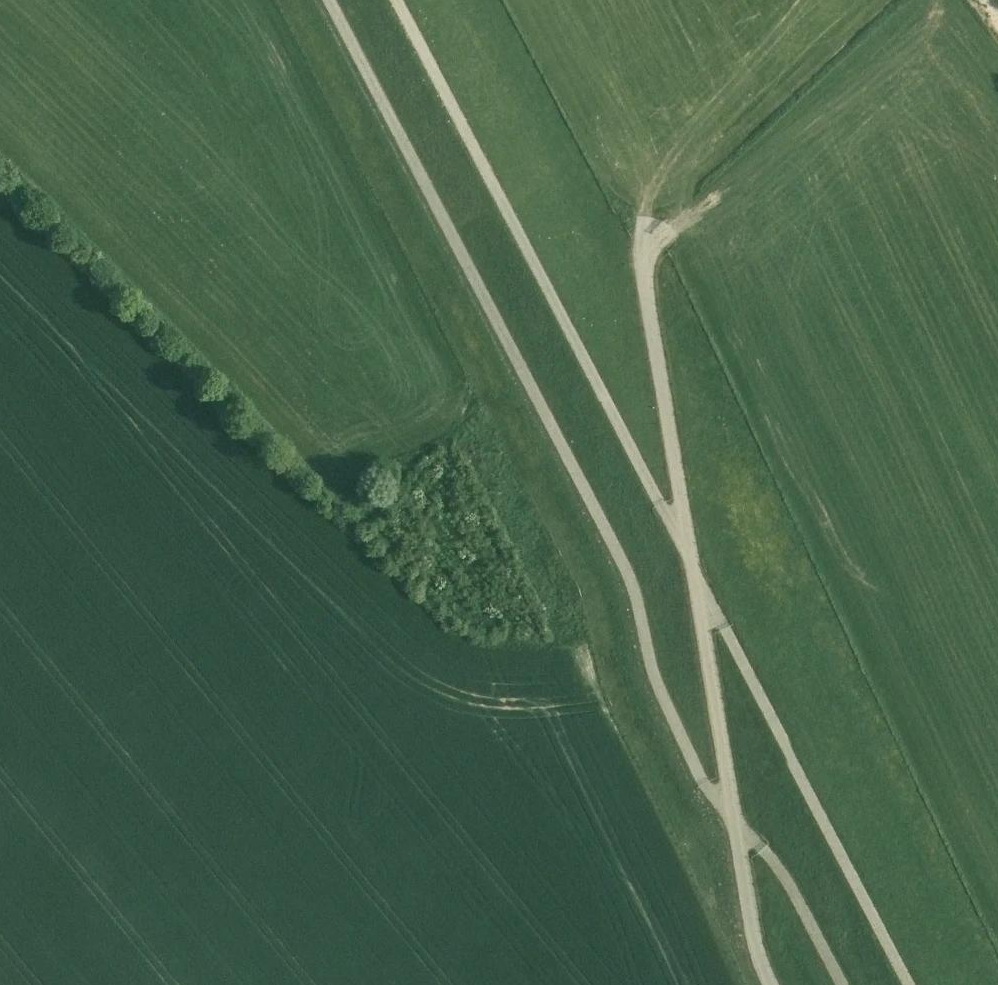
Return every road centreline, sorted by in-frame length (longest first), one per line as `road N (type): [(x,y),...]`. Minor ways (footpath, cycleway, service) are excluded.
road 1 (track): [(693,552),(645,296),(642,250),(664,225)]
road 2 (track): [(693,552),(738,823)]
road 3 (track): [(772,984),(757,956),(738,823)]

